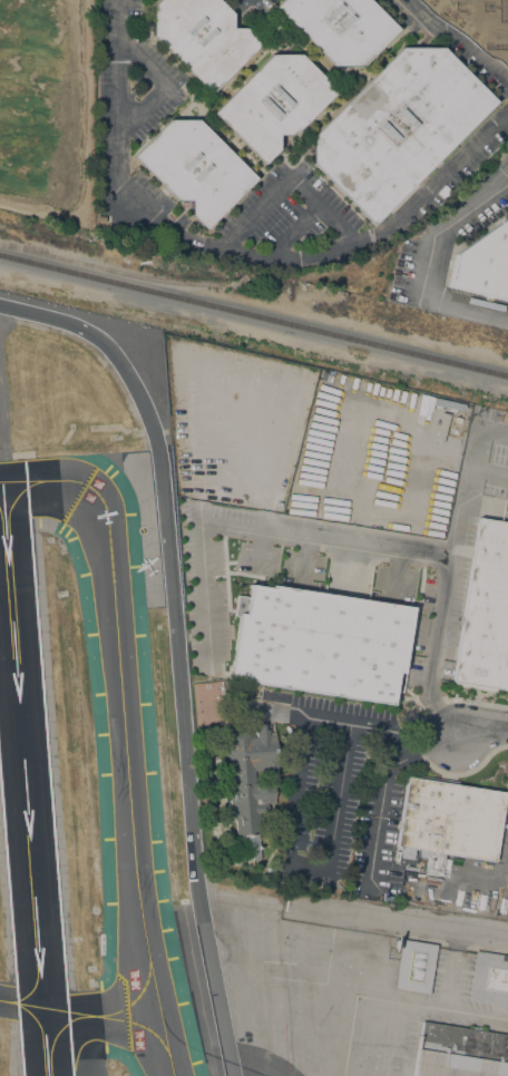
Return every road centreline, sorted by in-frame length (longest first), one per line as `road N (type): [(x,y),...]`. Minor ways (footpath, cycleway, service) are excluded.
road 1 (residential): [(507,941),(291,907)]

